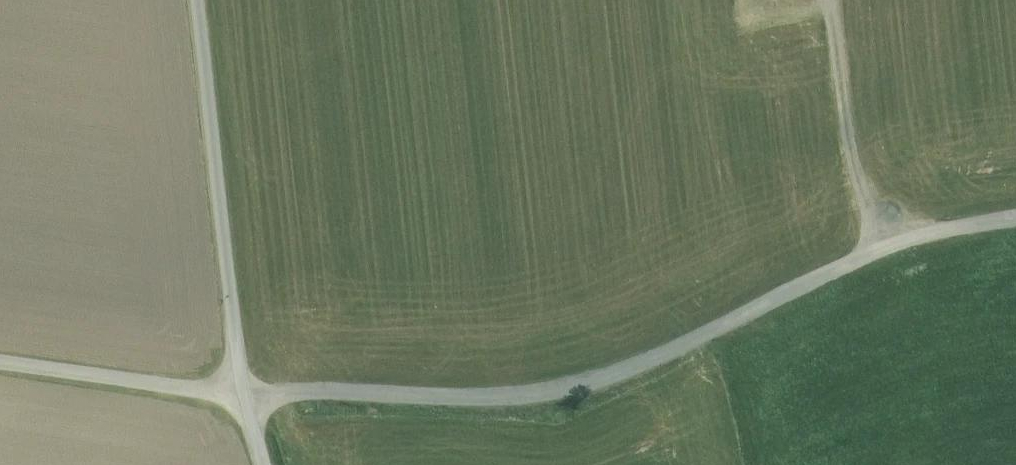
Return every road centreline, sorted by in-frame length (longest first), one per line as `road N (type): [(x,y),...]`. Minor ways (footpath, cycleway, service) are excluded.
road 1 (track): [(248,397),(527,396),(628,371),(890,248),(1015,223)]
road 2 (unclassified): [(265,464),(248,397),(205,0)]
road 3 (track): [(890,248),(849,106),(830,0)]

